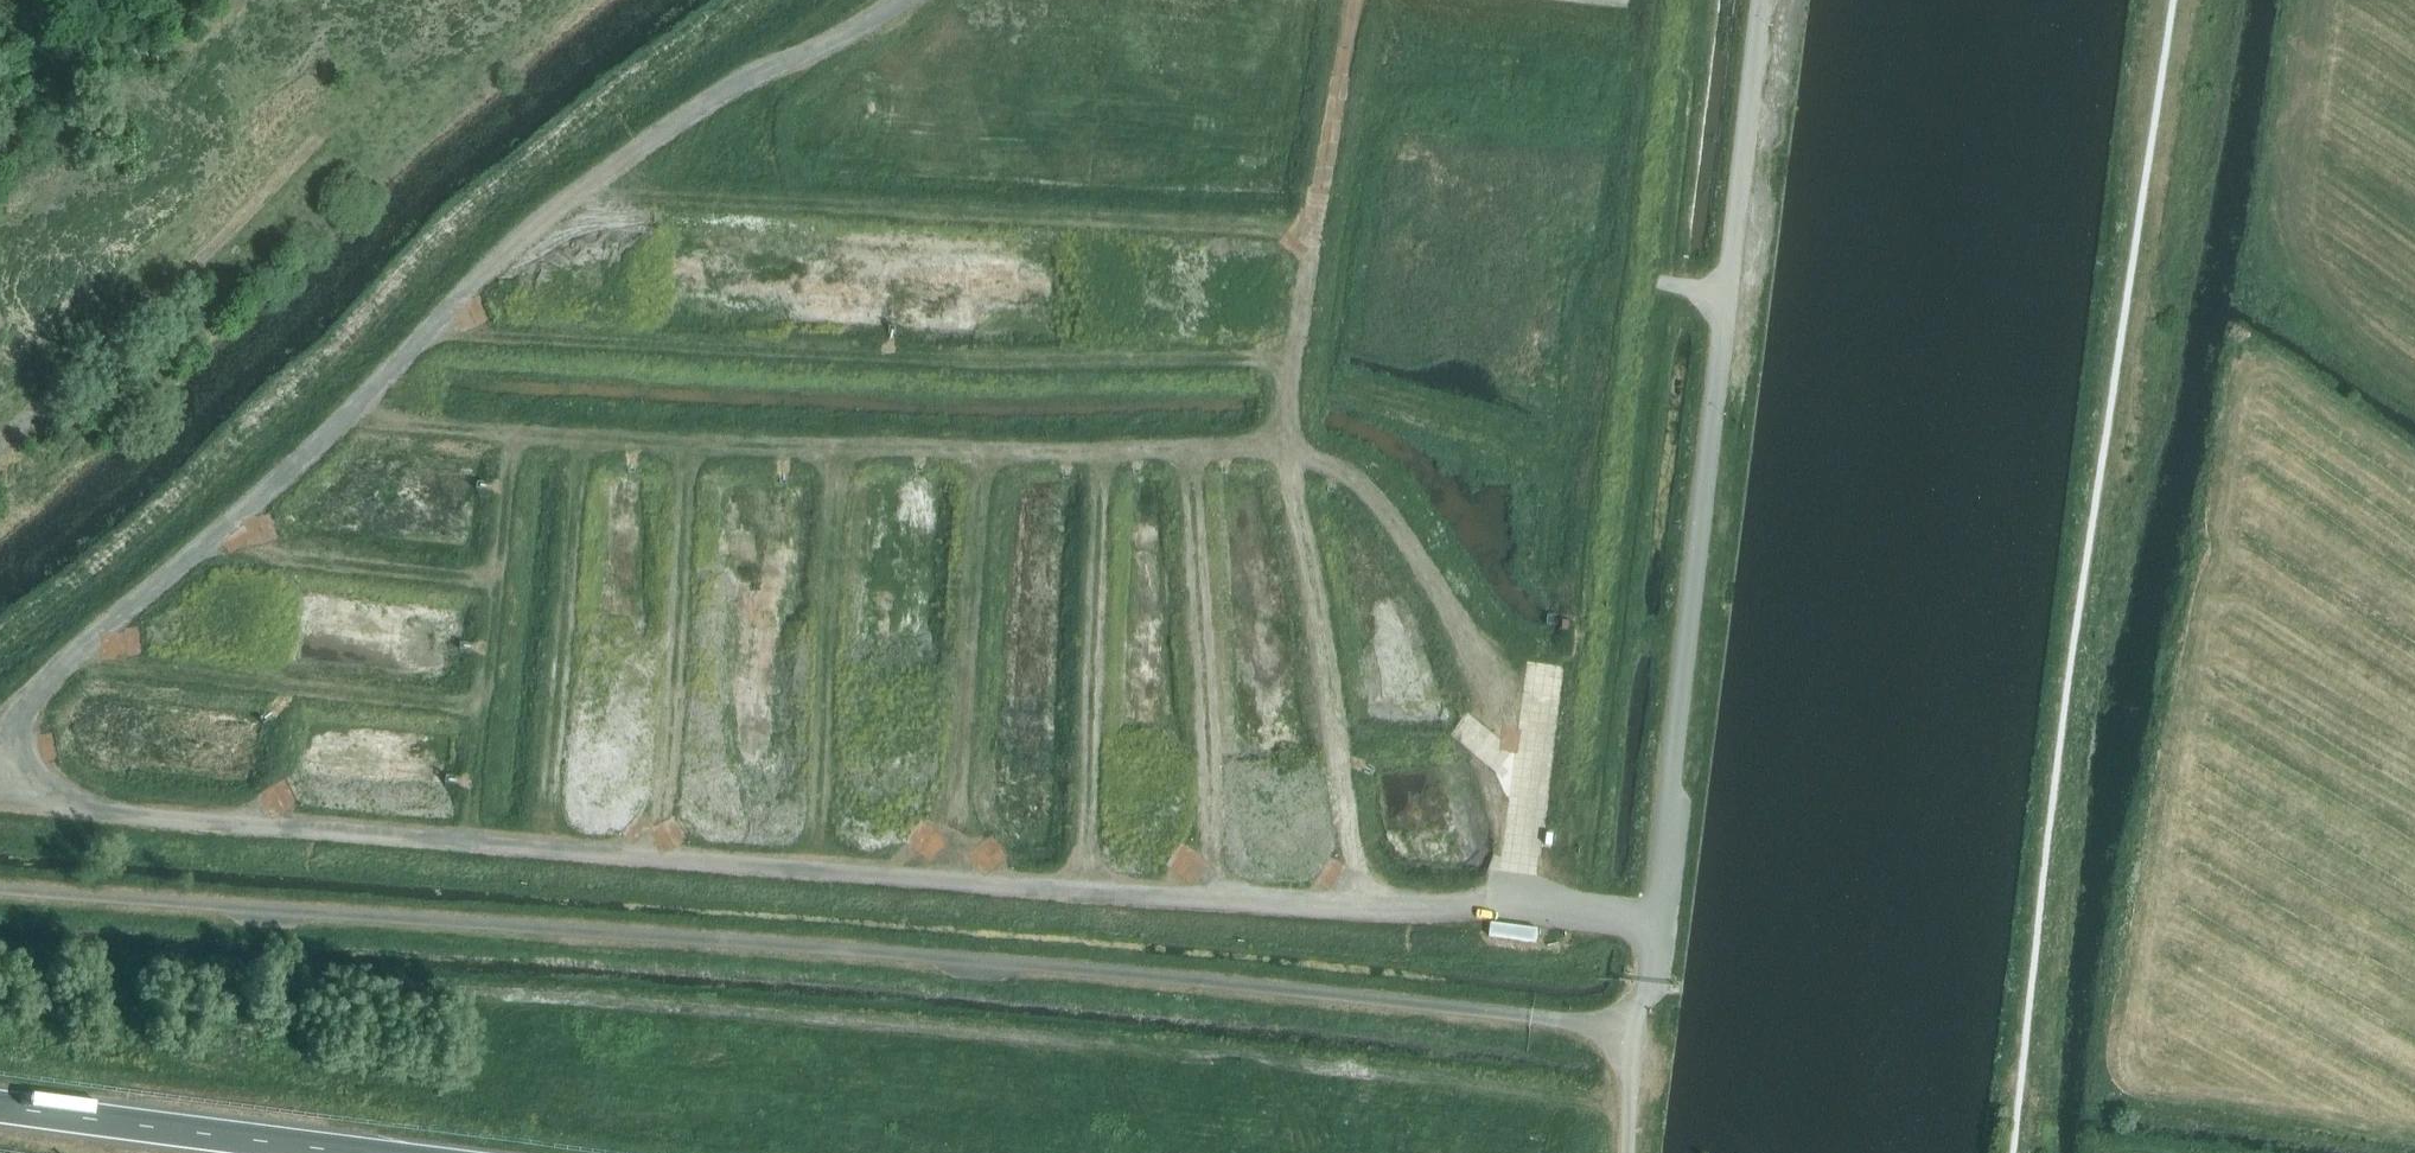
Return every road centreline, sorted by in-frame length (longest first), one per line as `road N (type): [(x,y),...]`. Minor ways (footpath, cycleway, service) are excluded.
road 1 (trunk): [(353,1152),(0,1107)]
road 2 (unclassified): [(1627,1152),(1642,984)]

